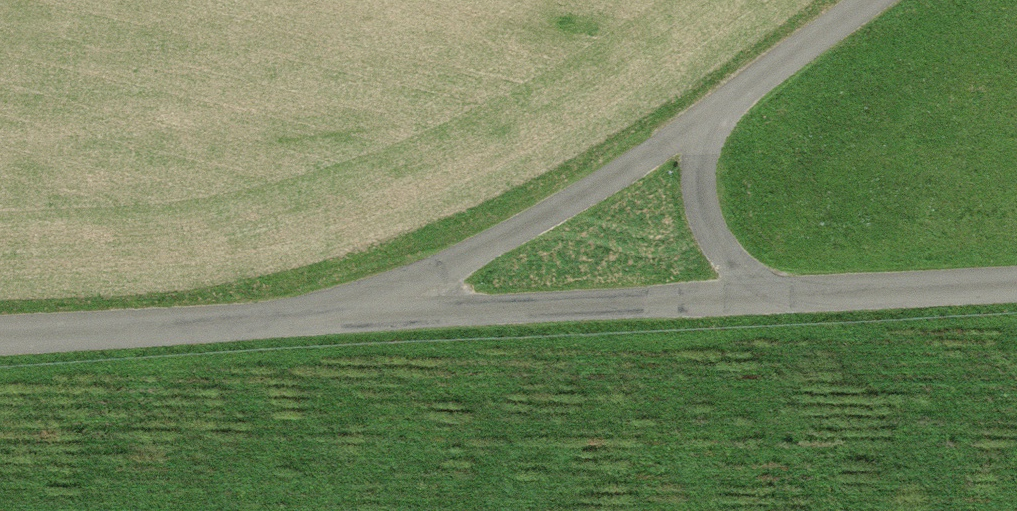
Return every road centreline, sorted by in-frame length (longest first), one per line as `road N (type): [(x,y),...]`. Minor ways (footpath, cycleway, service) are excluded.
road 1 (unclassified): [(299,323),(799,297)]
road 2 (unclassified): [(713,117),(444,274),(299,323)]
road 3 (unclassified): [(299,323),(0,334)]
road 4 (unclassified): [(713,117),(691,169),(707,222),(742,270),(799,297)]
road 5 (unclassified): [(799,297),(1016,283)]
road 6 (unclassified): [(862,0),(713,117)]

